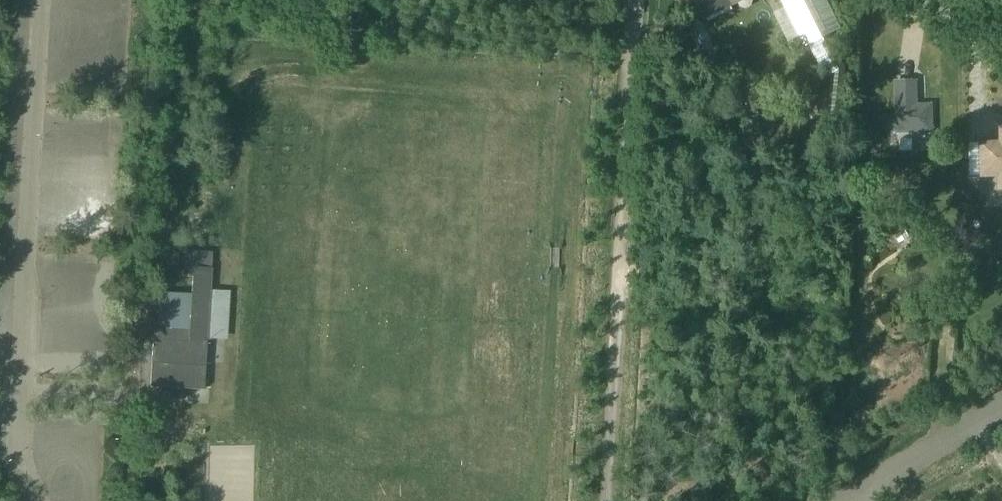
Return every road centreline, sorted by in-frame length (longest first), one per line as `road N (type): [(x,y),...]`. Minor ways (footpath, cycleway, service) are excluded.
road 1 (unclassified): [(35,500),(19,445),(40,0)]
road 2 (residential): [(1001,411),(854,500)]

